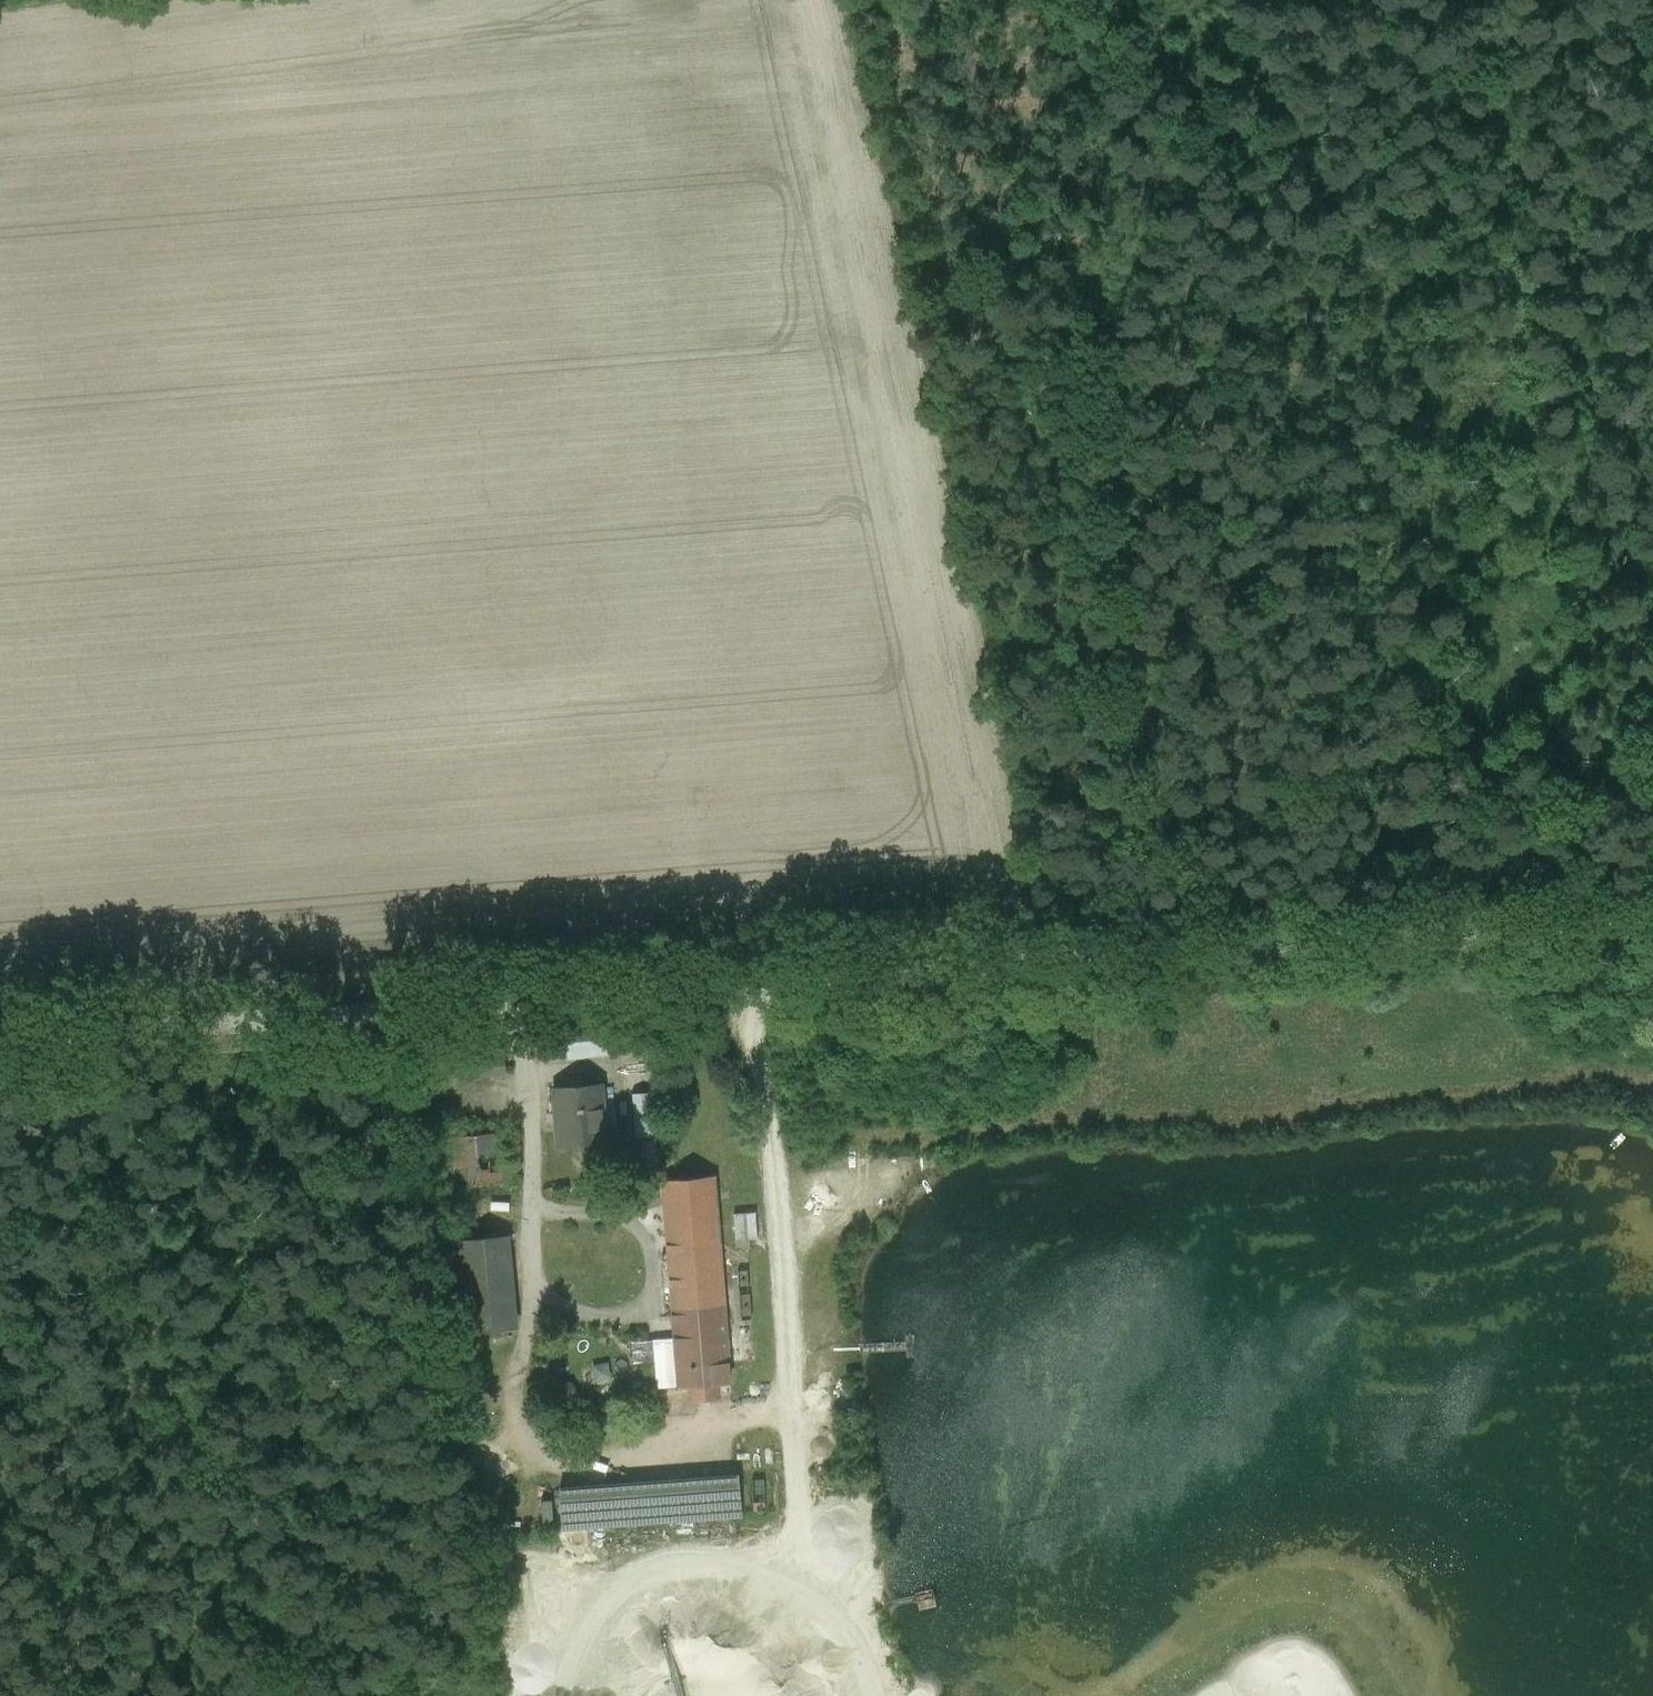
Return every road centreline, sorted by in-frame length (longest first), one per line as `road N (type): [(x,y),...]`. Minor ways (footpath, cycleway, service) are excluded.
road 1 (track): [(1652,923),(0,1045)]

